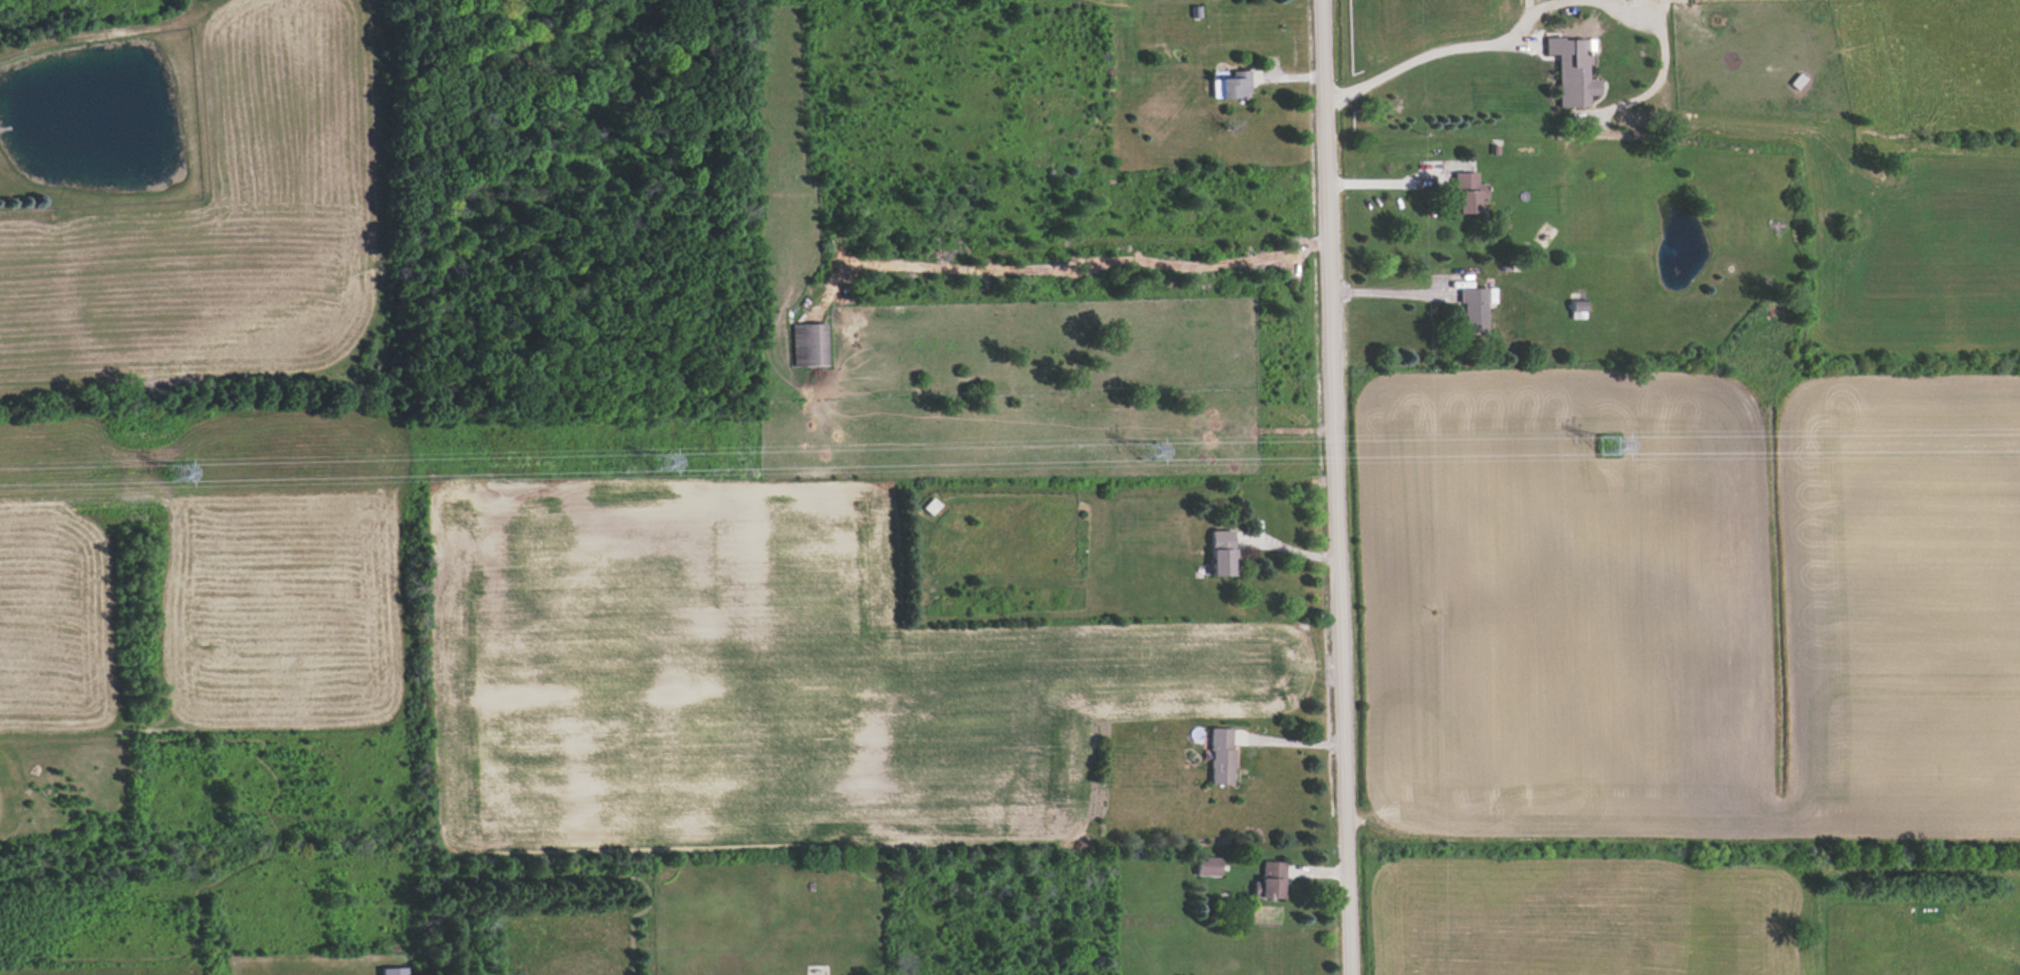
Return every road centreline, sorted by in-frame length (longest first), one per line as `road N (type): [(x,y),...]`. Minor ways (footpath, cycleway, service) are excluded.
road 1 (residential): [(1348,974),(1321,0)]

